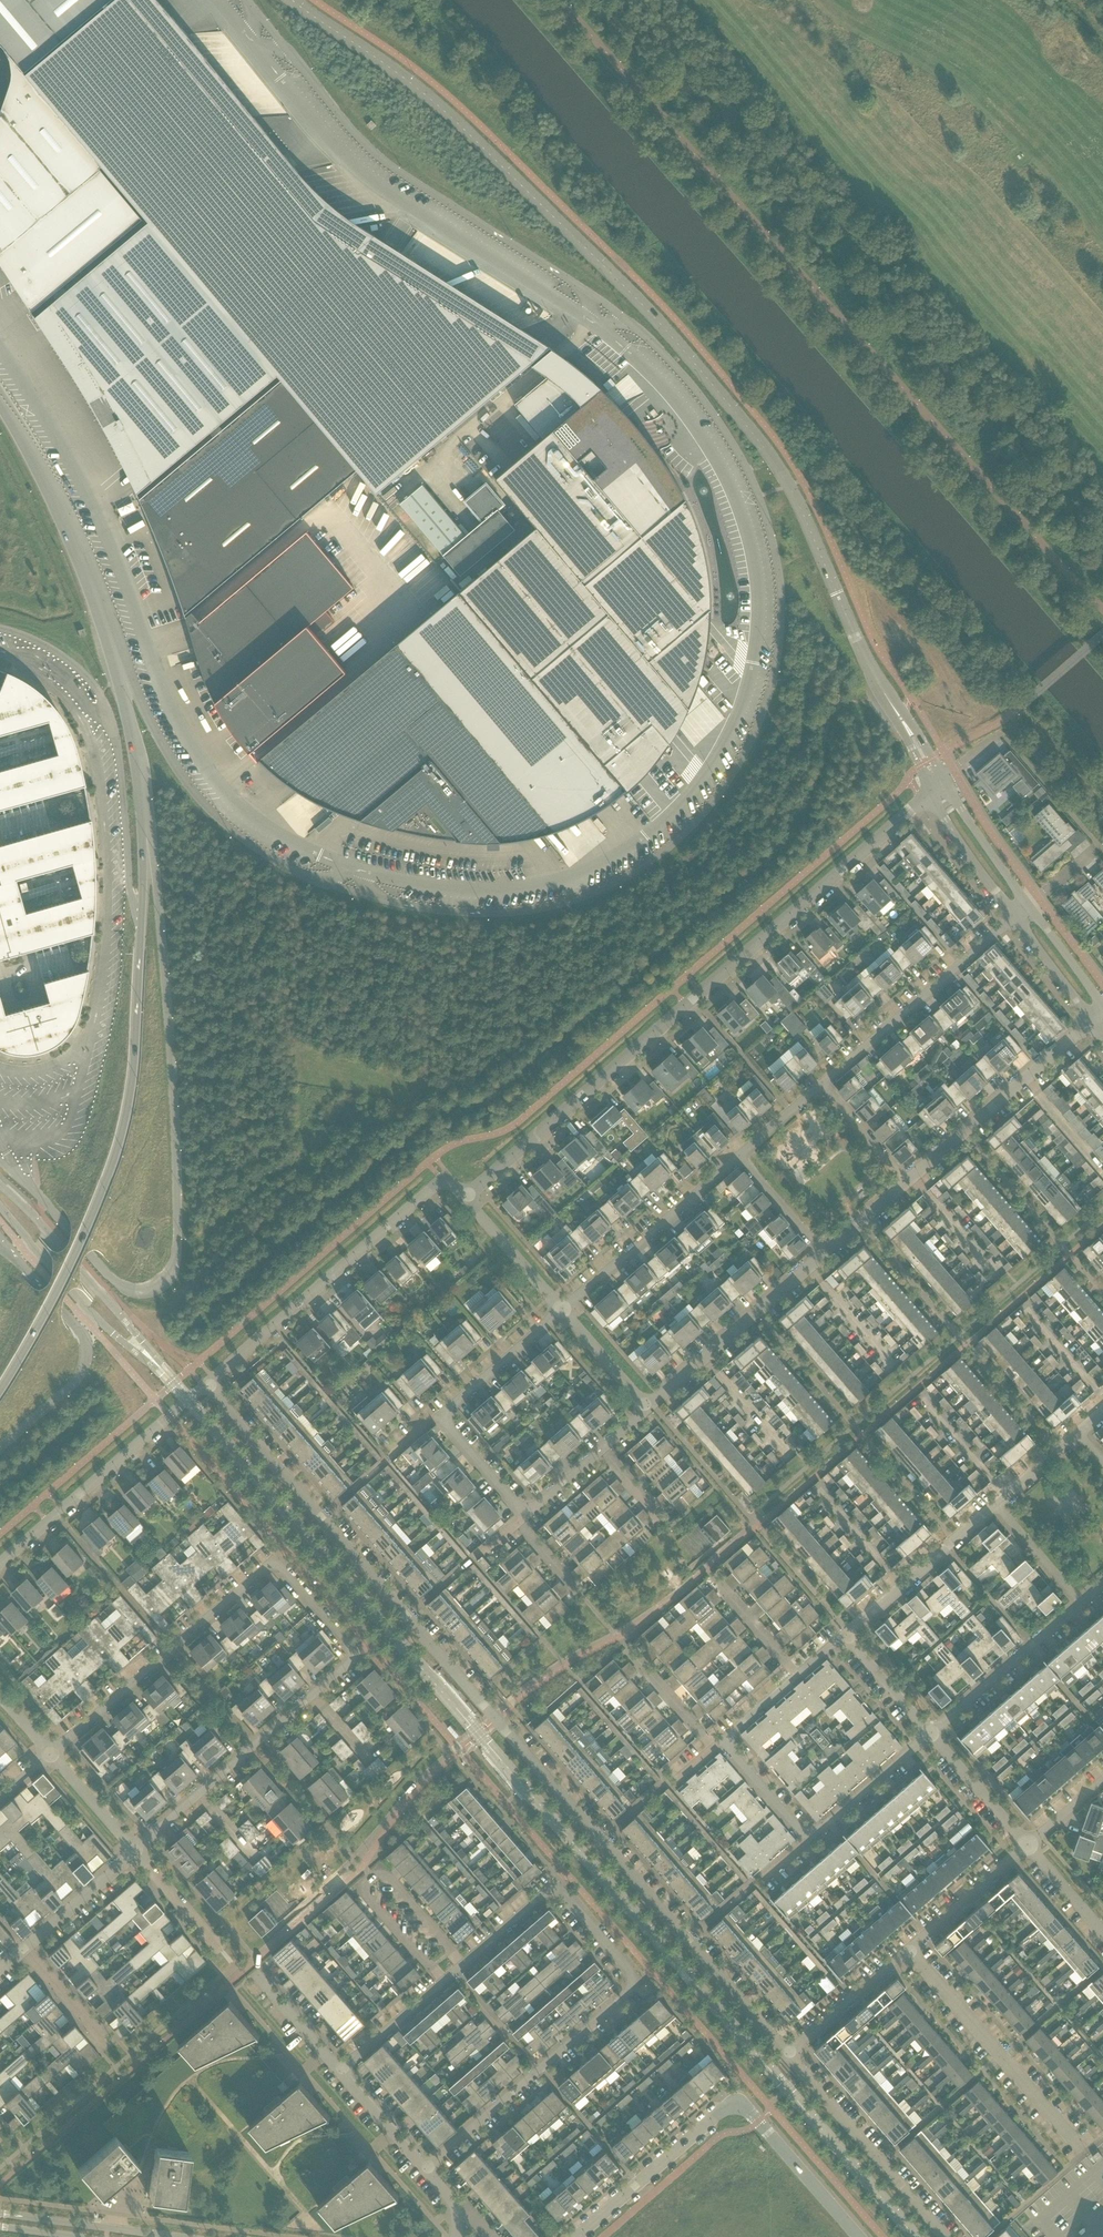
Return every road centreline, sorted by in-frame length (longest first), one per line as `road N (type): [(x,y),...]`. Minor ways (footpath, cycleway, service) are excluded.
road 1 (unclassified): [(216,0),(331,144),(365,175),(593,323),(697,427),(747,527),(758,580),(752,675),(726,744),(670,818),(625,853),(520,891),(440,889),(357,871),(276,833),(244,813),(183,733),(114,550),(0,346)]
road 2 (unclassified): [(248,0),(374,153),(634,325),(703,398),(763,509),(779,563),(781,644),(768,709),(708,814),(665,858),(606,892),(550,911),(461,917),(376,903),(308,881),(235,836),(201,805),(160,745),(94,592)]
road 3 (tertiary): [(900,718),(796,498),(711,383),(453,119),(292,0)]
road 4 (residential): [(209,1383),(789,2056)]
road 5 (unclassified): [(0,1163),(114,1282),(146,1293),(167,1279),(177,1211),(171,1085),(141,816)]
road 6 (residential): [(931,794),(465,1198)]
road 7 (secondary): [(0,1397),(45,1325),(122,1147),(133,1090),(138,929)]
road 8 (residential): [(133,1851),(356,1656),(274,1559)]
road 9 (residential): [(427,2166),(637,1982),(553,1882)]
road 10 (tertiary): [(579,2236),(736,2103),(856,2236)]
road 11 (unclassified): [(138,929),(106,704),(67,660),(0,628)]
road 12 (residential): [(465,1198),(447,1176),(209,1383)]
road 13 (residential): [(46,1753),(274,1559)]
road 14 (residential): [(440,1980),(359,1884),(381,1864),(463,1961)]
road 15 (unclassified): [(0,1446),(78,1380),(87,1361),(77,1329),(0,1238)]
road 16 (unclassified): [(0,1564),(204,1387)]
road 17 (residential): [(1084,2156),(910,1952)]
road 18 (residential): [(821,1083),(1014,915)]
road 19 (residential): [(908,1182),(1093,1023)]
road 20 (residential): [(789,2056),(942,2236)]
road 21 (residential): [(561,1309),(738,1155)]
road 22 (residential): [(647,1408),(824,1255)]
road 23 (secondary): [(141,816),(128,720),(94,592)]
road 24 (secondary): [(94,592),(43,476),(0,408)]
road 25 (residential): [(845,1635),(995,1505)]
road 26 (residential): [(930,1733),(1079,1604)]
road 27 (tertiary): [(171,2236),(0,2215)]
road 28 (residential): [(438,1416),(561,1309)]
road 29 (residential): [(789,2056),(910,1952)]
road 30 (residential): [(910,1952),(1028,1847)]
road 31 (residential): [(812,1835),(930,1733)]
road 32 (tertiary): [(1030,910),(945,783)]
road 33 (residential): [(1028,1847),(930,1733)]
road 34 (residential): [(23,1949),(133,1851)]
road 35 (residential): [(561,1309),(465,1198)]
road 36 (tertiary): [(931,794),(1014,915)]
road 37 (residential): [(337,2070),(440,1980)]
road 38 (residential): [(337,2070),(248,1970)]
road 39 (tertiary): [(1014,915),(1093,1023)]
road 40 (residential): [(222,1950),(133,1851)]
road 41 (residential): [(824,1255),(738,1155)]
road 42 (residential): [(908,1182),(821,1083)]
road 43 (residential): [(427,2166),(337,2070)]
road 44 (residential): [(647,1408),(561,1309)]
road 45 (residential): [(812,1835),(725,1737)]
road 46 (residential): [(133,1851),(46,1753)]
road 47 (residential): [(712,1577),(798,1675)]
road 48 (residential): [(1079,1604),(995,1505)]
road 49 (residential): [(523,1514),(438,1416)]
road 50 (residential): [(930,1733),(845,1635)]
road 51 (residential): [(714,1747),(629,1650)]
road 52 (residential): [(109,2045),(23,1949)]
road 53 (residential): [(991,2236),(1084,2156)]
road 54 (tertiary): [(1102,1007),(1030,910)]

